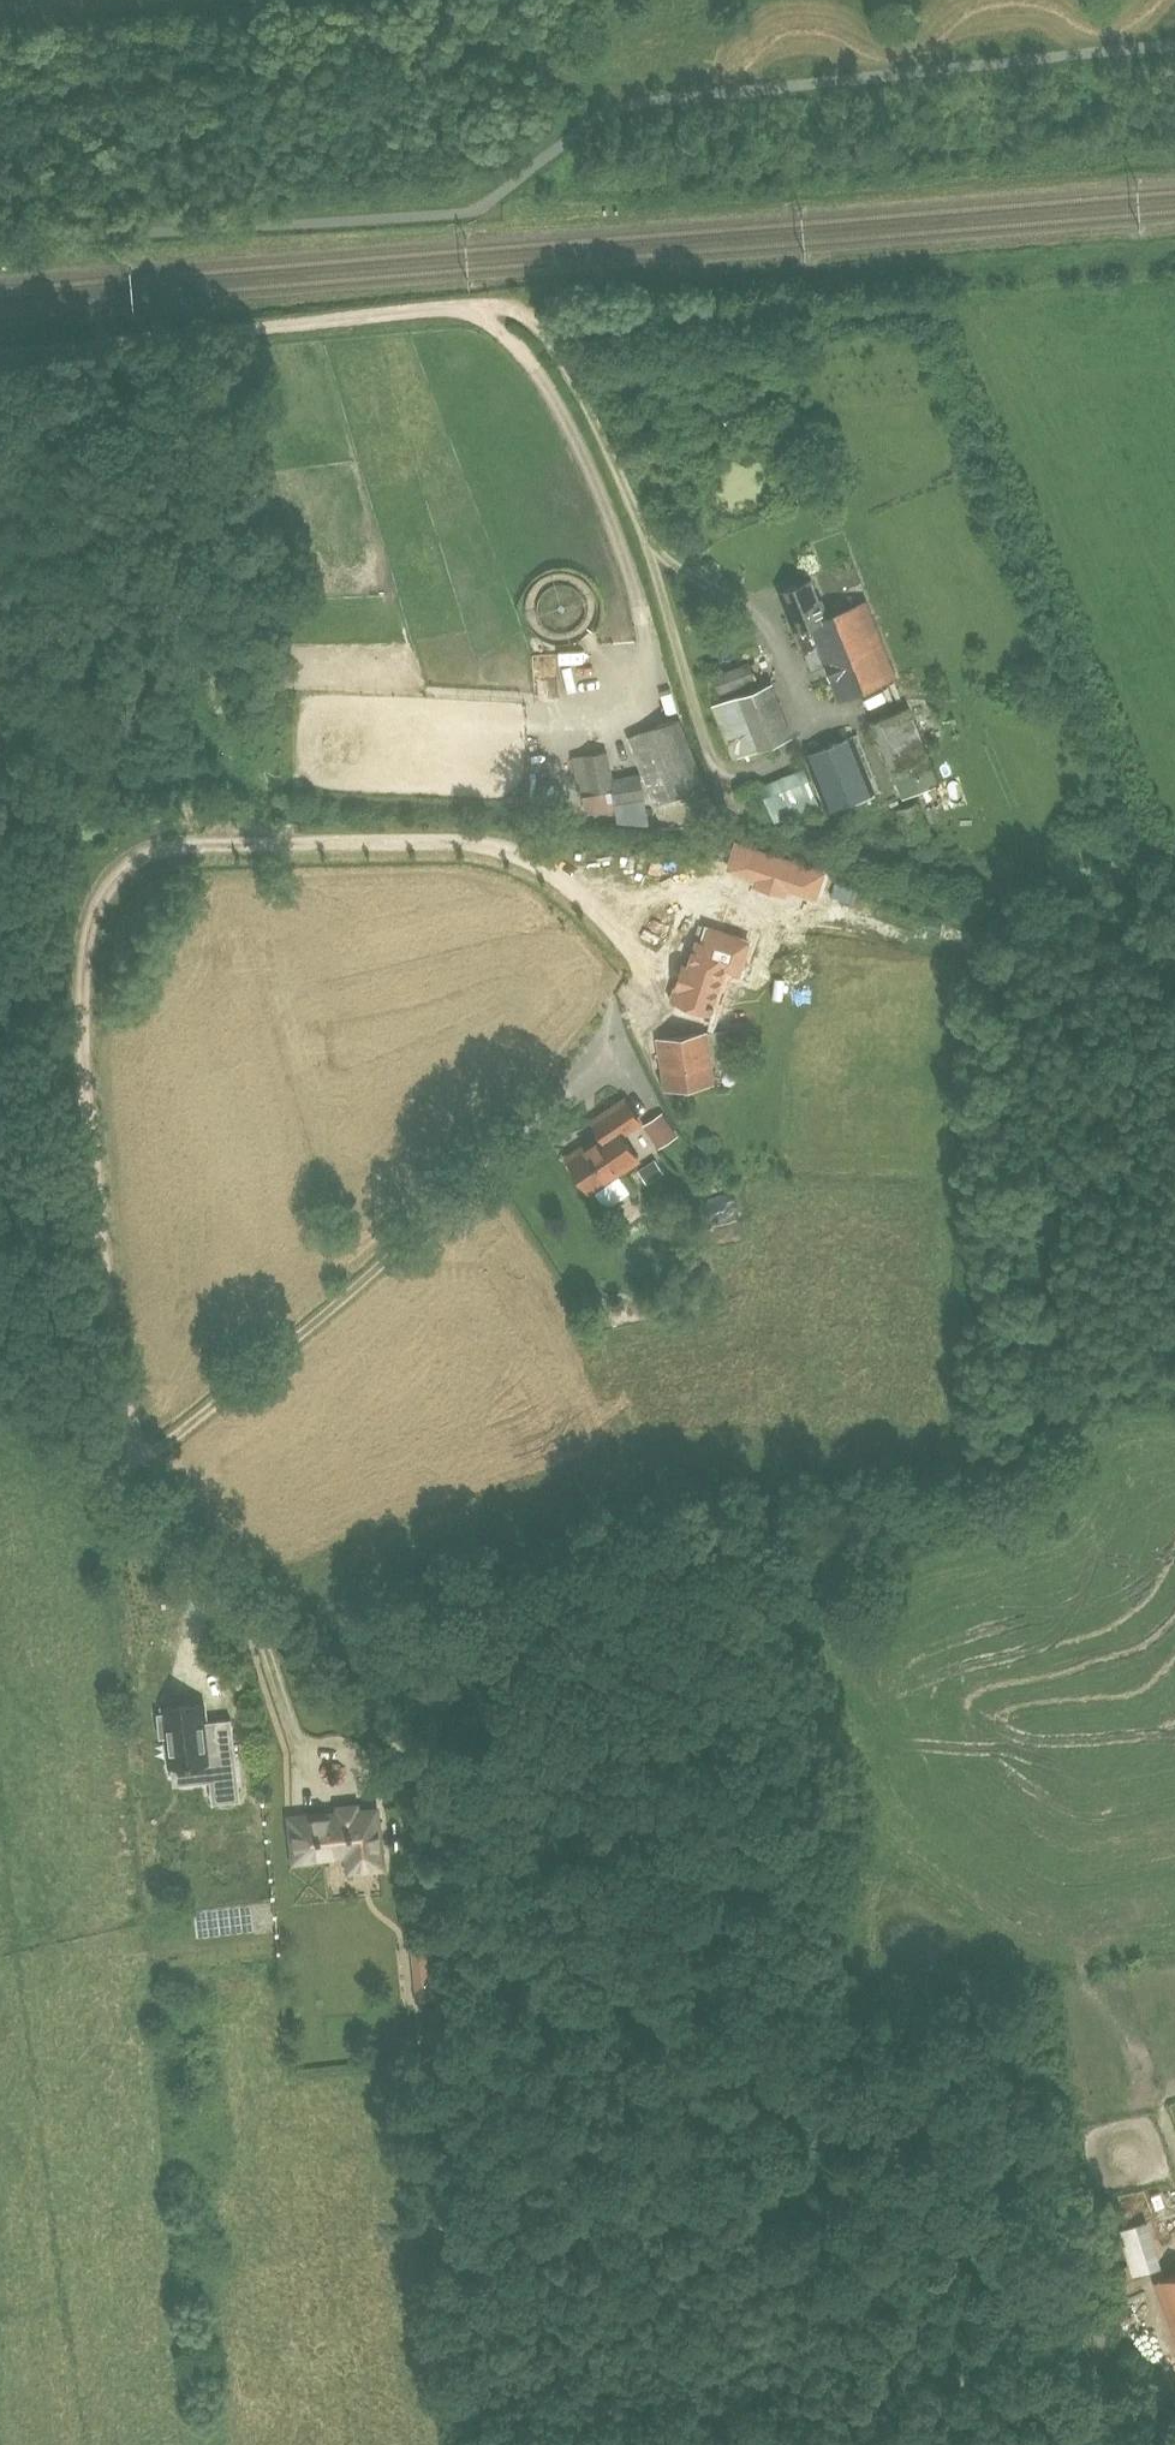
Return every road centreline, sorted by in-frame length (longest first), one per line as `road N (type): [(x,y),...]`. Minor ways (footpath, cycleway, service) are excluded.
road 1 (unclassified): [(468,310),(0,355)]
road 2 (track): [(1164,2114),(1077,1967),(1039,1969),(989,1928),(953,1931),(896,1909),(878,1919),(868,1945),(878,1990)]
road 3 (unclassified): [(0,1379),(296,1661)]

